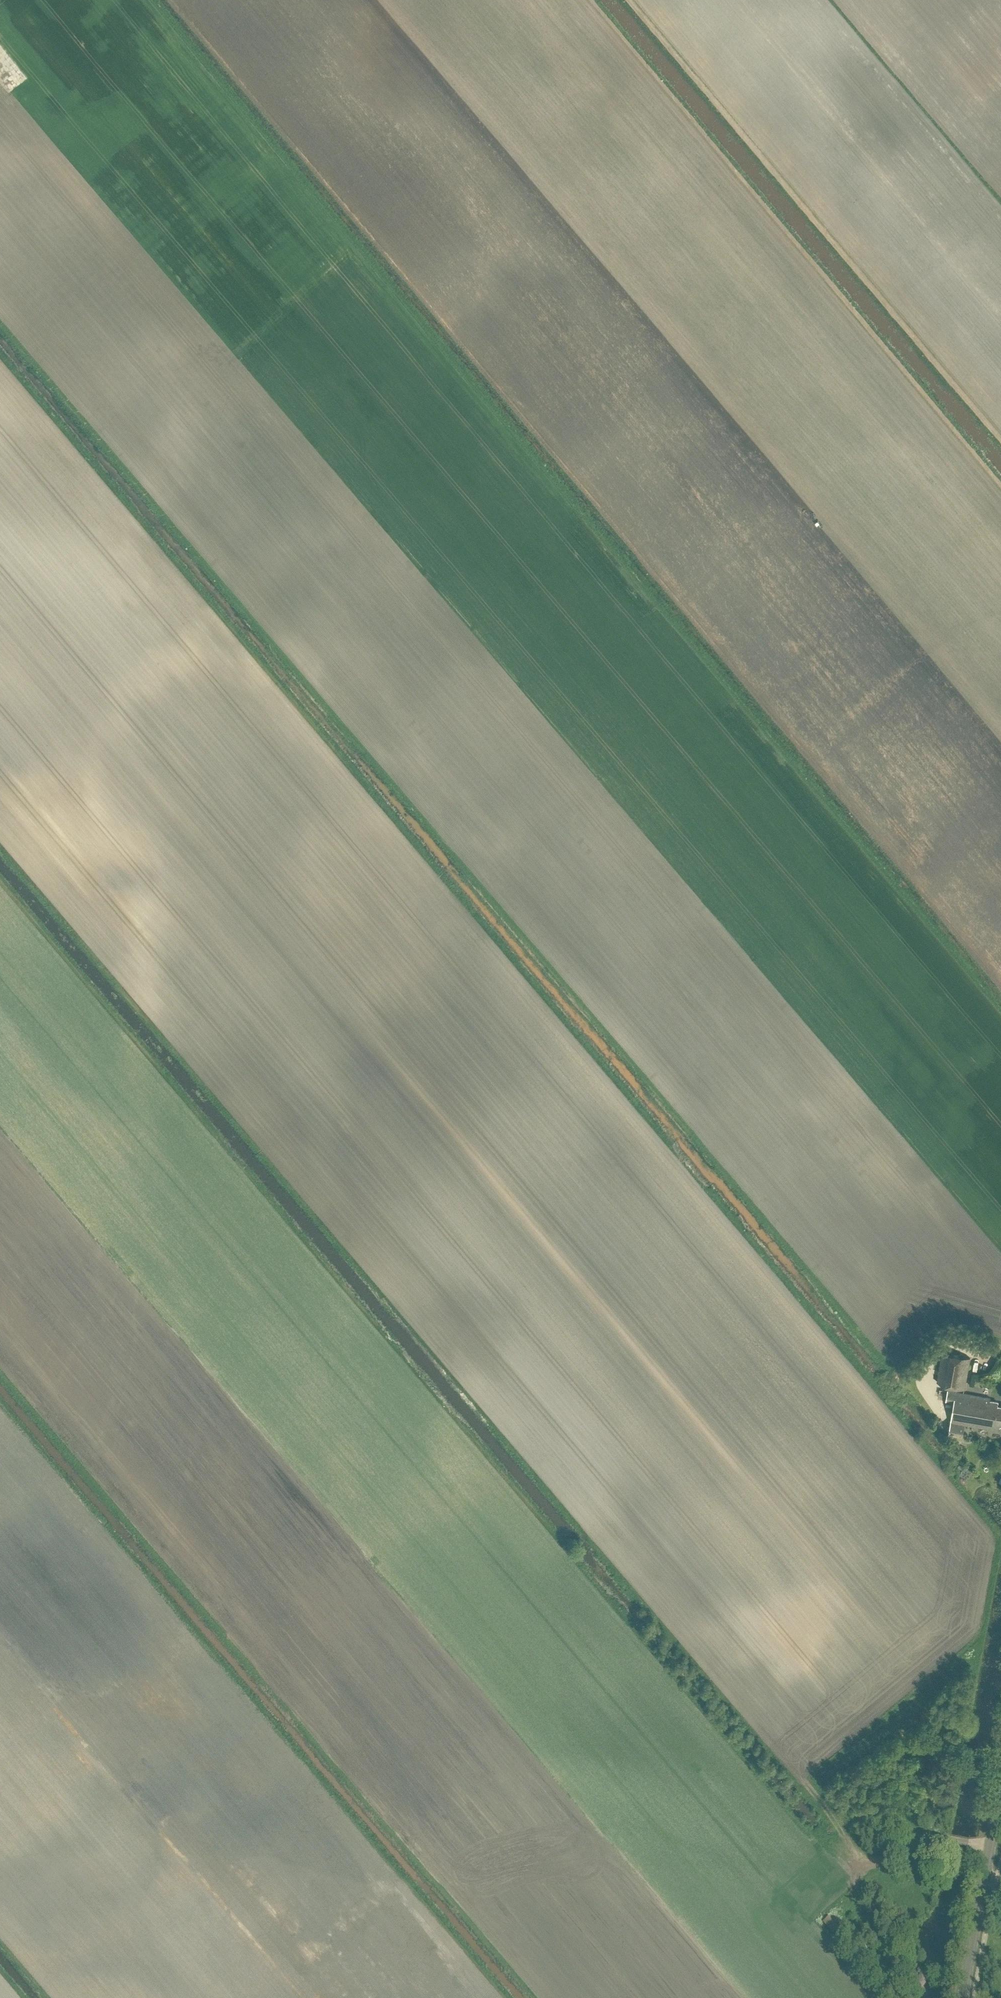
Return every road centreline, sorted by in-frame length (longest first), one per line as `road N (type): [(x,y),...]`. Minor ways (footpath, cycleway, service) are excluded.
road 1 (tertiary): [(961,1997),(1000,1784)]
road 2 (track): [(809,1788),(869,1865),(940,1838)]

